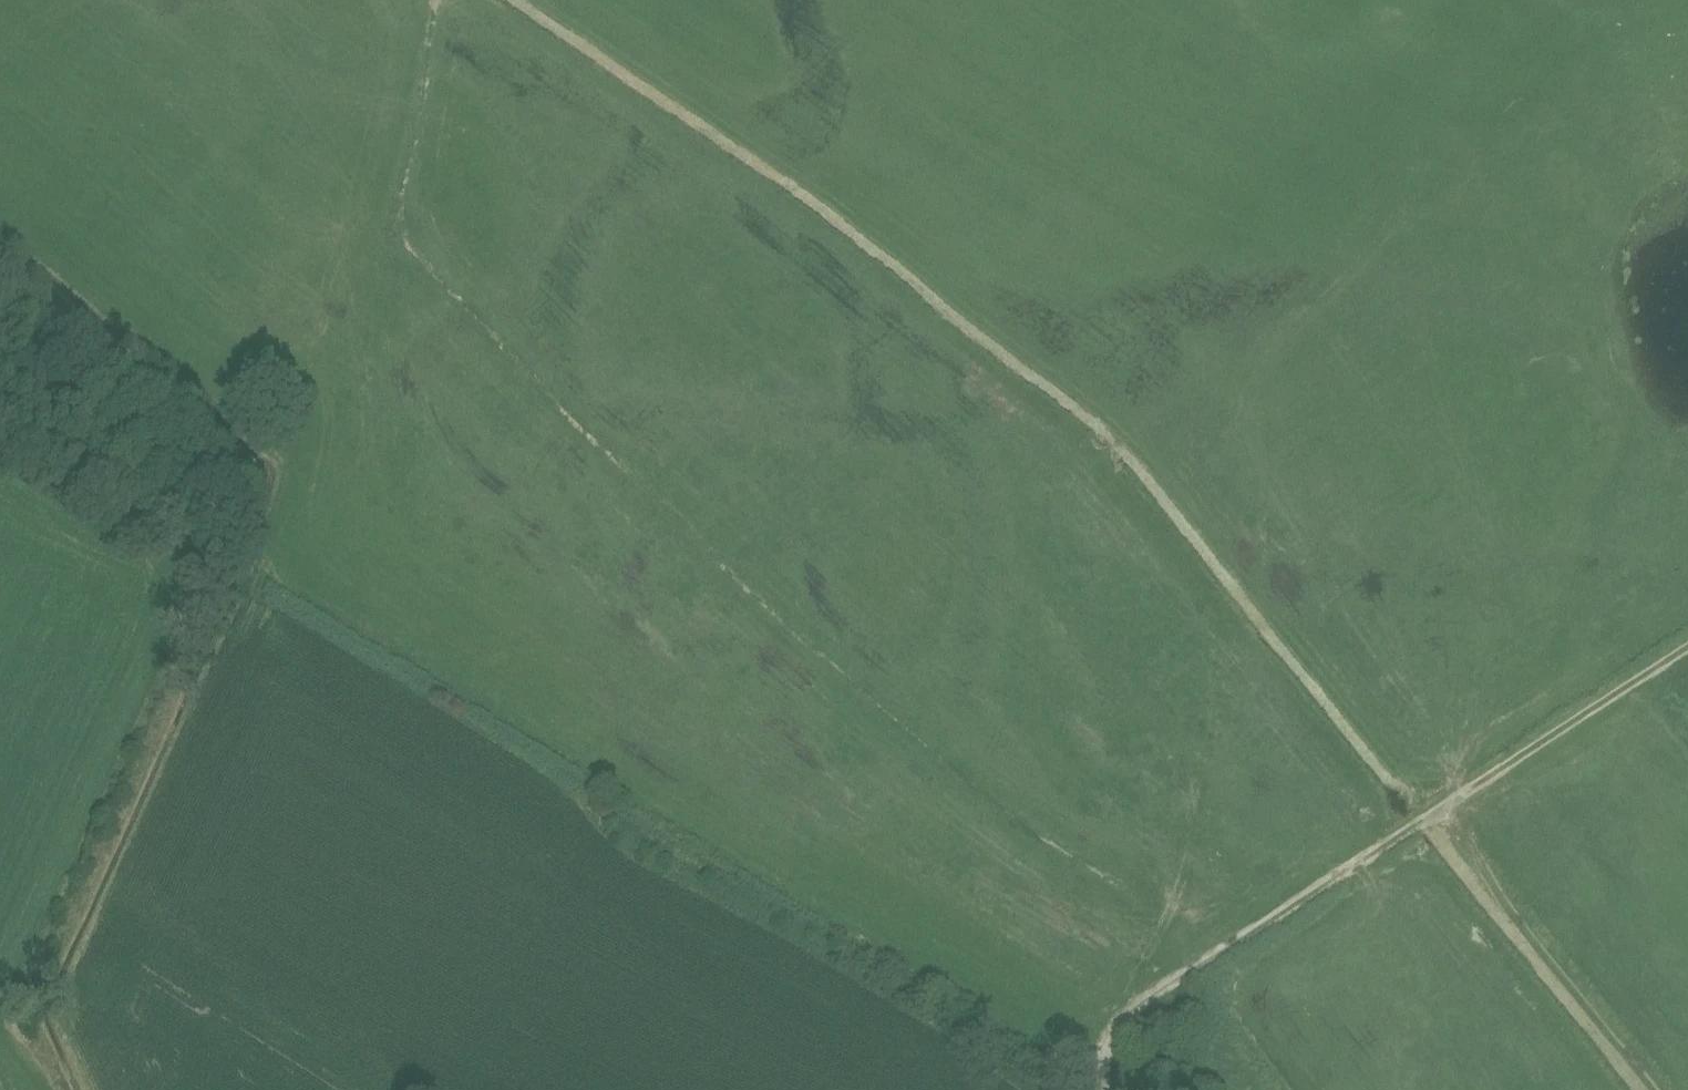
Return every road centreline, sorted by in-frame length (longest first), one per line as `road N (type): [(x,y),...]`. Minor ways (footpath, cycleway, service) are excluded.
road 1 (track): [(1097,1089),(1100,1049),(1115,1021),(1161,984),(1687,643)]

